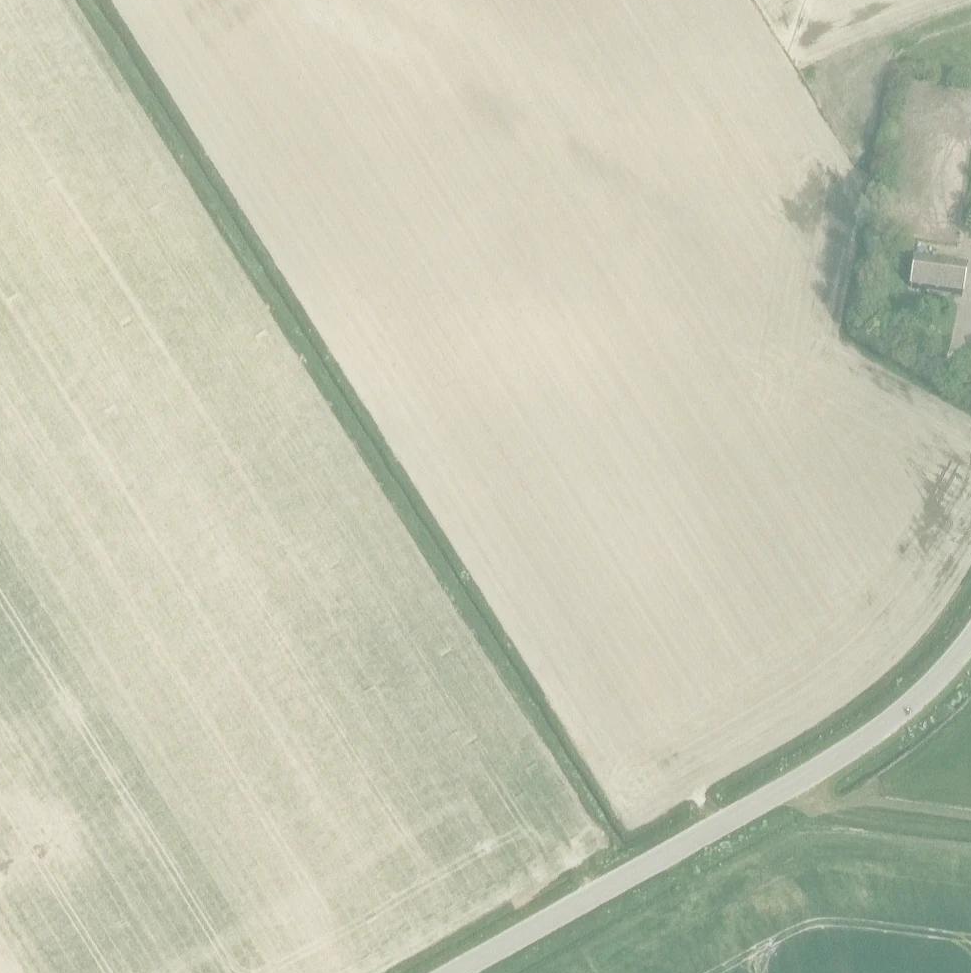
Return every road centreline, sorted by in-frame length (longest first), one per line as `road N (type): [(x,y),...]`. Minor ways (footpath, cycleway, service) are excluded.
road 1 (tertiary): [(455,972),(913,706),(970,636)]

